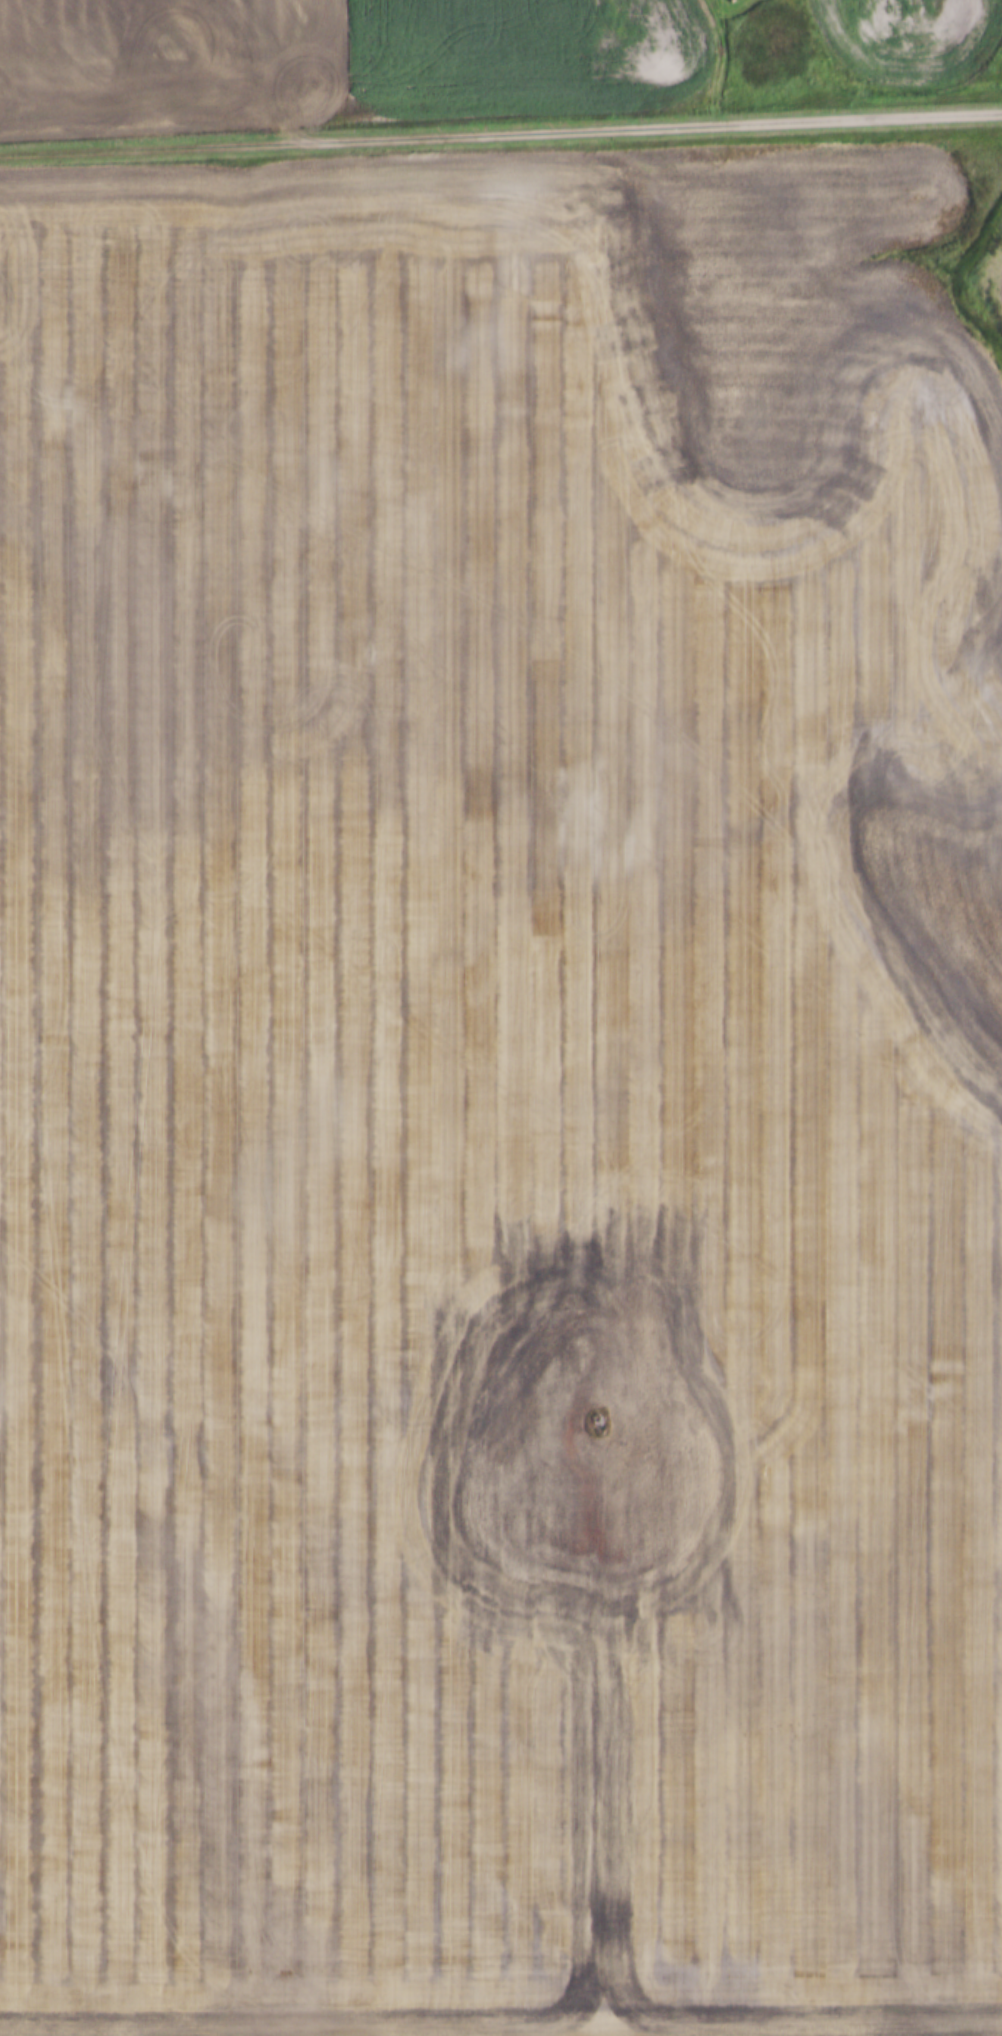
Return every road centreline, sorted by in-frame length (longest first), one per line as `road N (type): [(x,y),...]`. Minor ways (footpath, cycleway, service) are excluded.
road 1 (track): [(1001,110),(0,153)]

